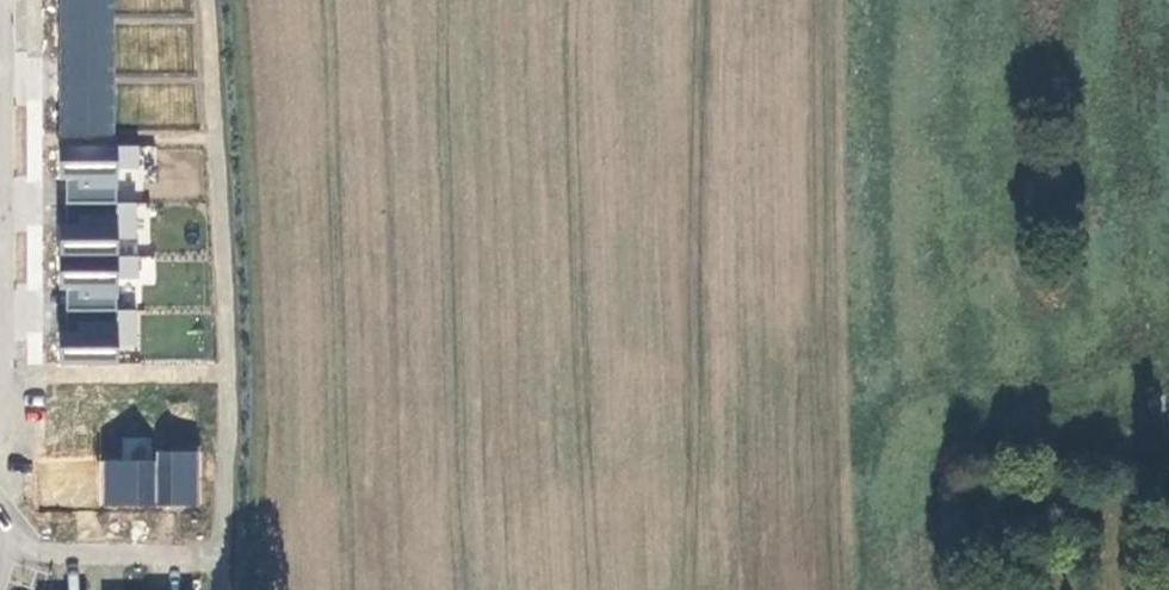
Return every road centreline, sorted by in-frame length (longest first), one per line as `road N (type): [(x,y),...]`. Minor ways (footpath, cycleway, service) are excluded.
road 1 (residential): [(381,193),(623,199),(655,169),(601,0)]
road 2 (residential): [(2,0),(0,402)]
road 3 (residential): [(2,538),(51,556),(198,559)]

